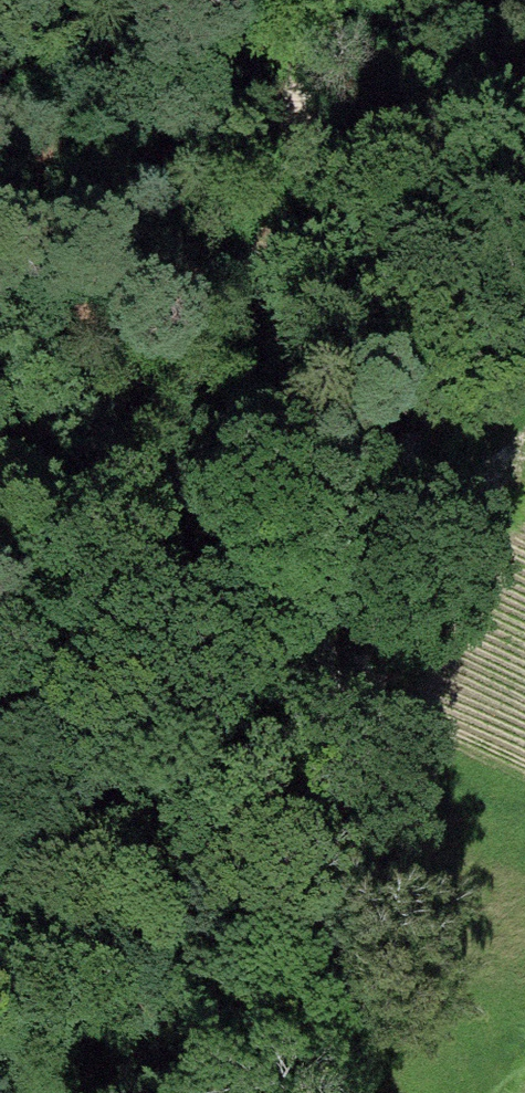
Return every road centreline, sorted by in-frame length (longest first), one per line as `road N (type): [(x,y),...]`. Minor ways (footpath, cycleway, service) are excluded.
road 1 (track): [(326,0),(285,384),(356,1092)]
road 2 (track): [(323,755),(371,625),(494,436),(524,419)]

